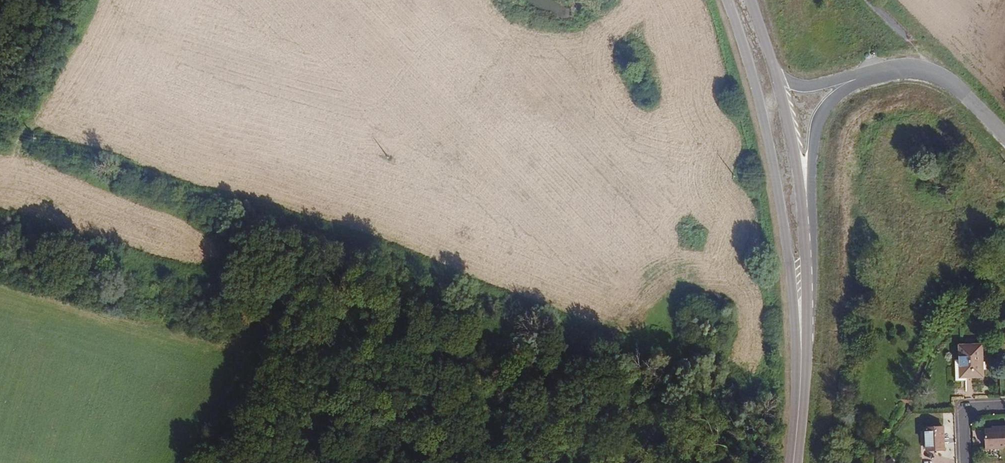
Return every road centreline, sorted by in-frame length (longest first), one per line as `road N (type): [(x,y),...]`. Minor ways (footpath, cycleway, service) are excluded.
road 1 (secondary): [(793,462),(801,351),(797,257)]
road 2 (residential): [(797,257),(812,201),(818,124),(864,77)]
road 3 (secondary): [(797,257),(762,69)]
road 4 (residential): [(1004,135),(929,72),(864,77)]

